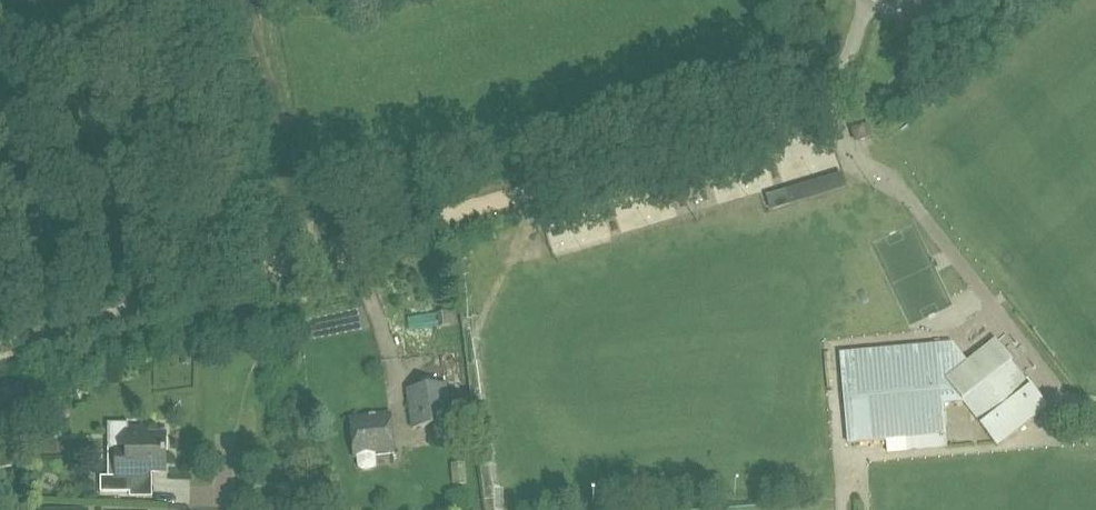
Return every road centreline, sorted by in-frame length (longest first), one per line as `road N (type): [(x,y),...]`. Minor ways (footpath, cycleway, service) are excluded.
road 1 (track): [(0,349),(834,102)]

